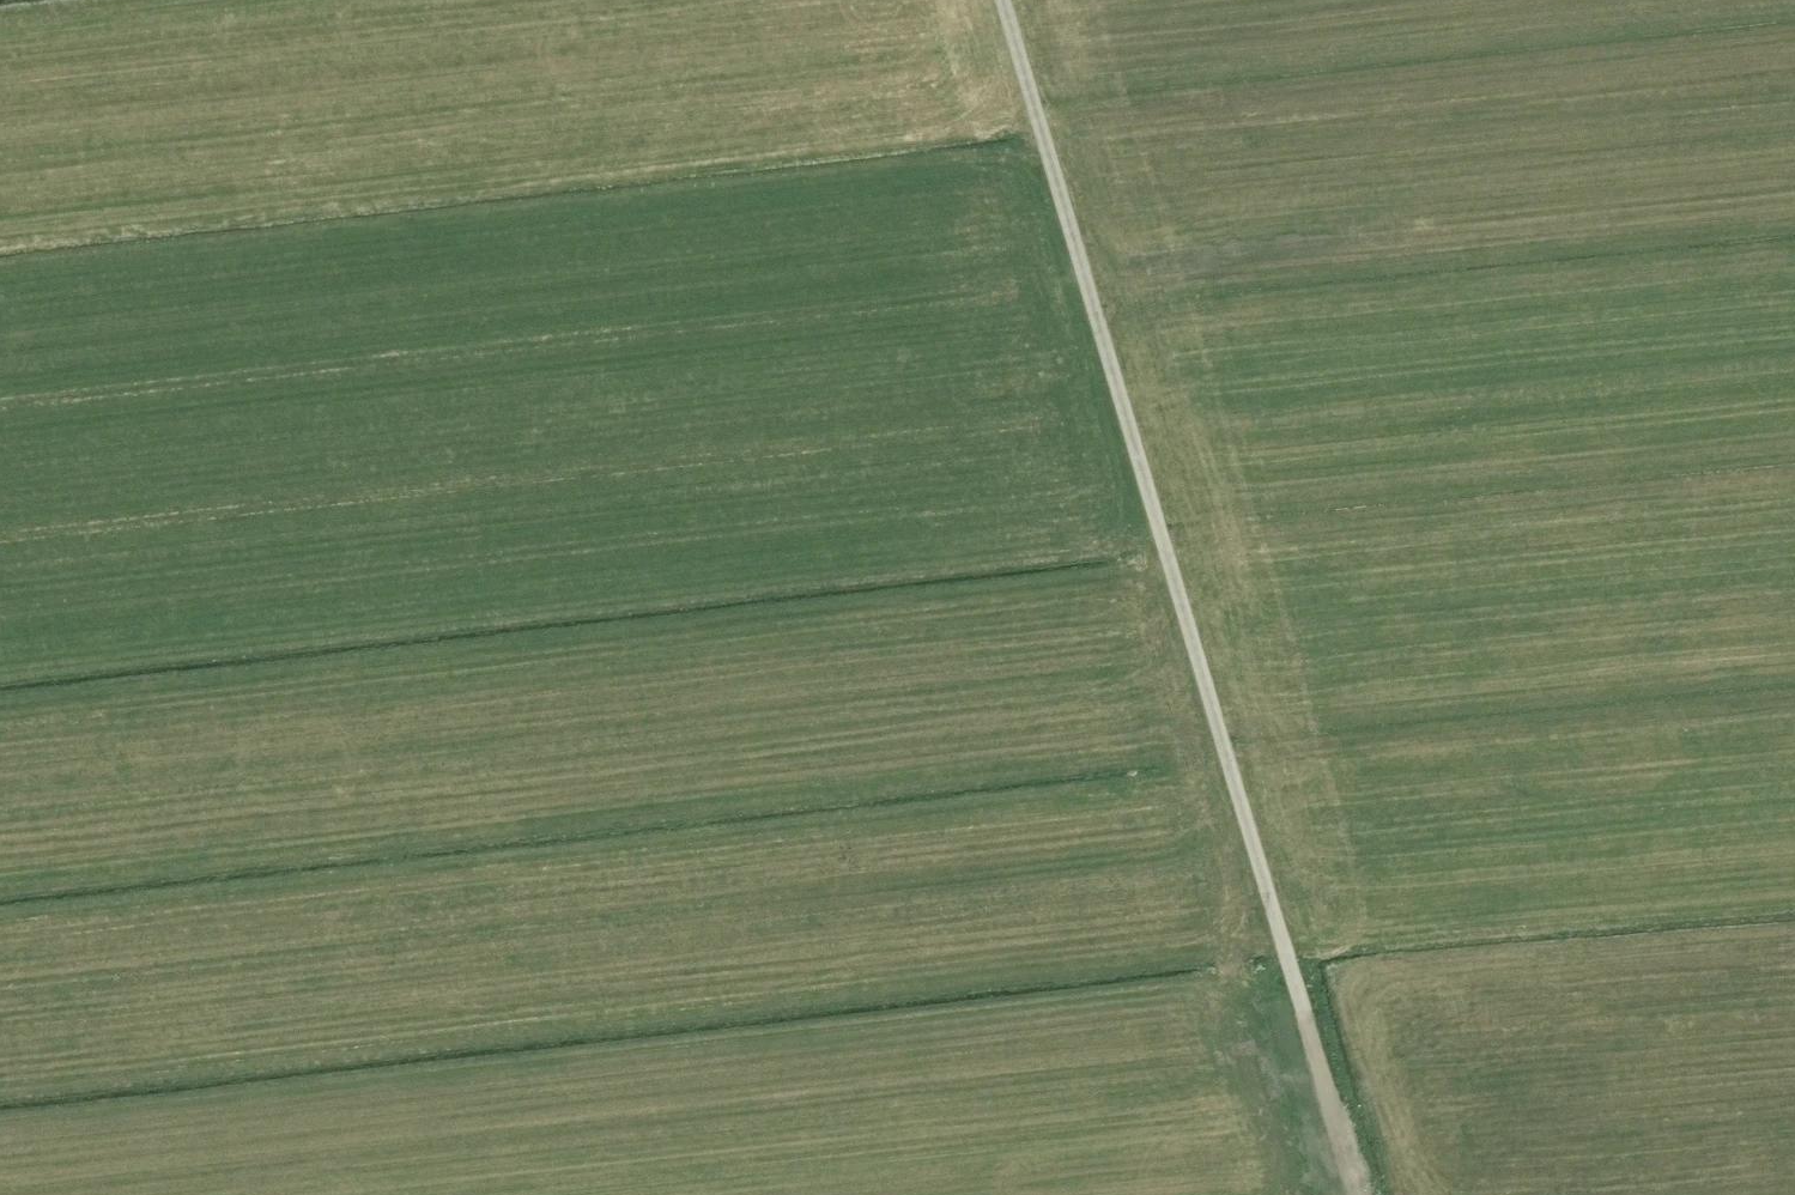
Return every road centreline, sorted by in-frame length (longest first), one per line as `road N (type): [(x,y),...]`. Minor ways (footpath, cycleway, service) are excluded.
road 1 (unclassified): [(1301,1011),(1005,0)]
road 2 (track): [(1356,1194),(1301,1011)]

